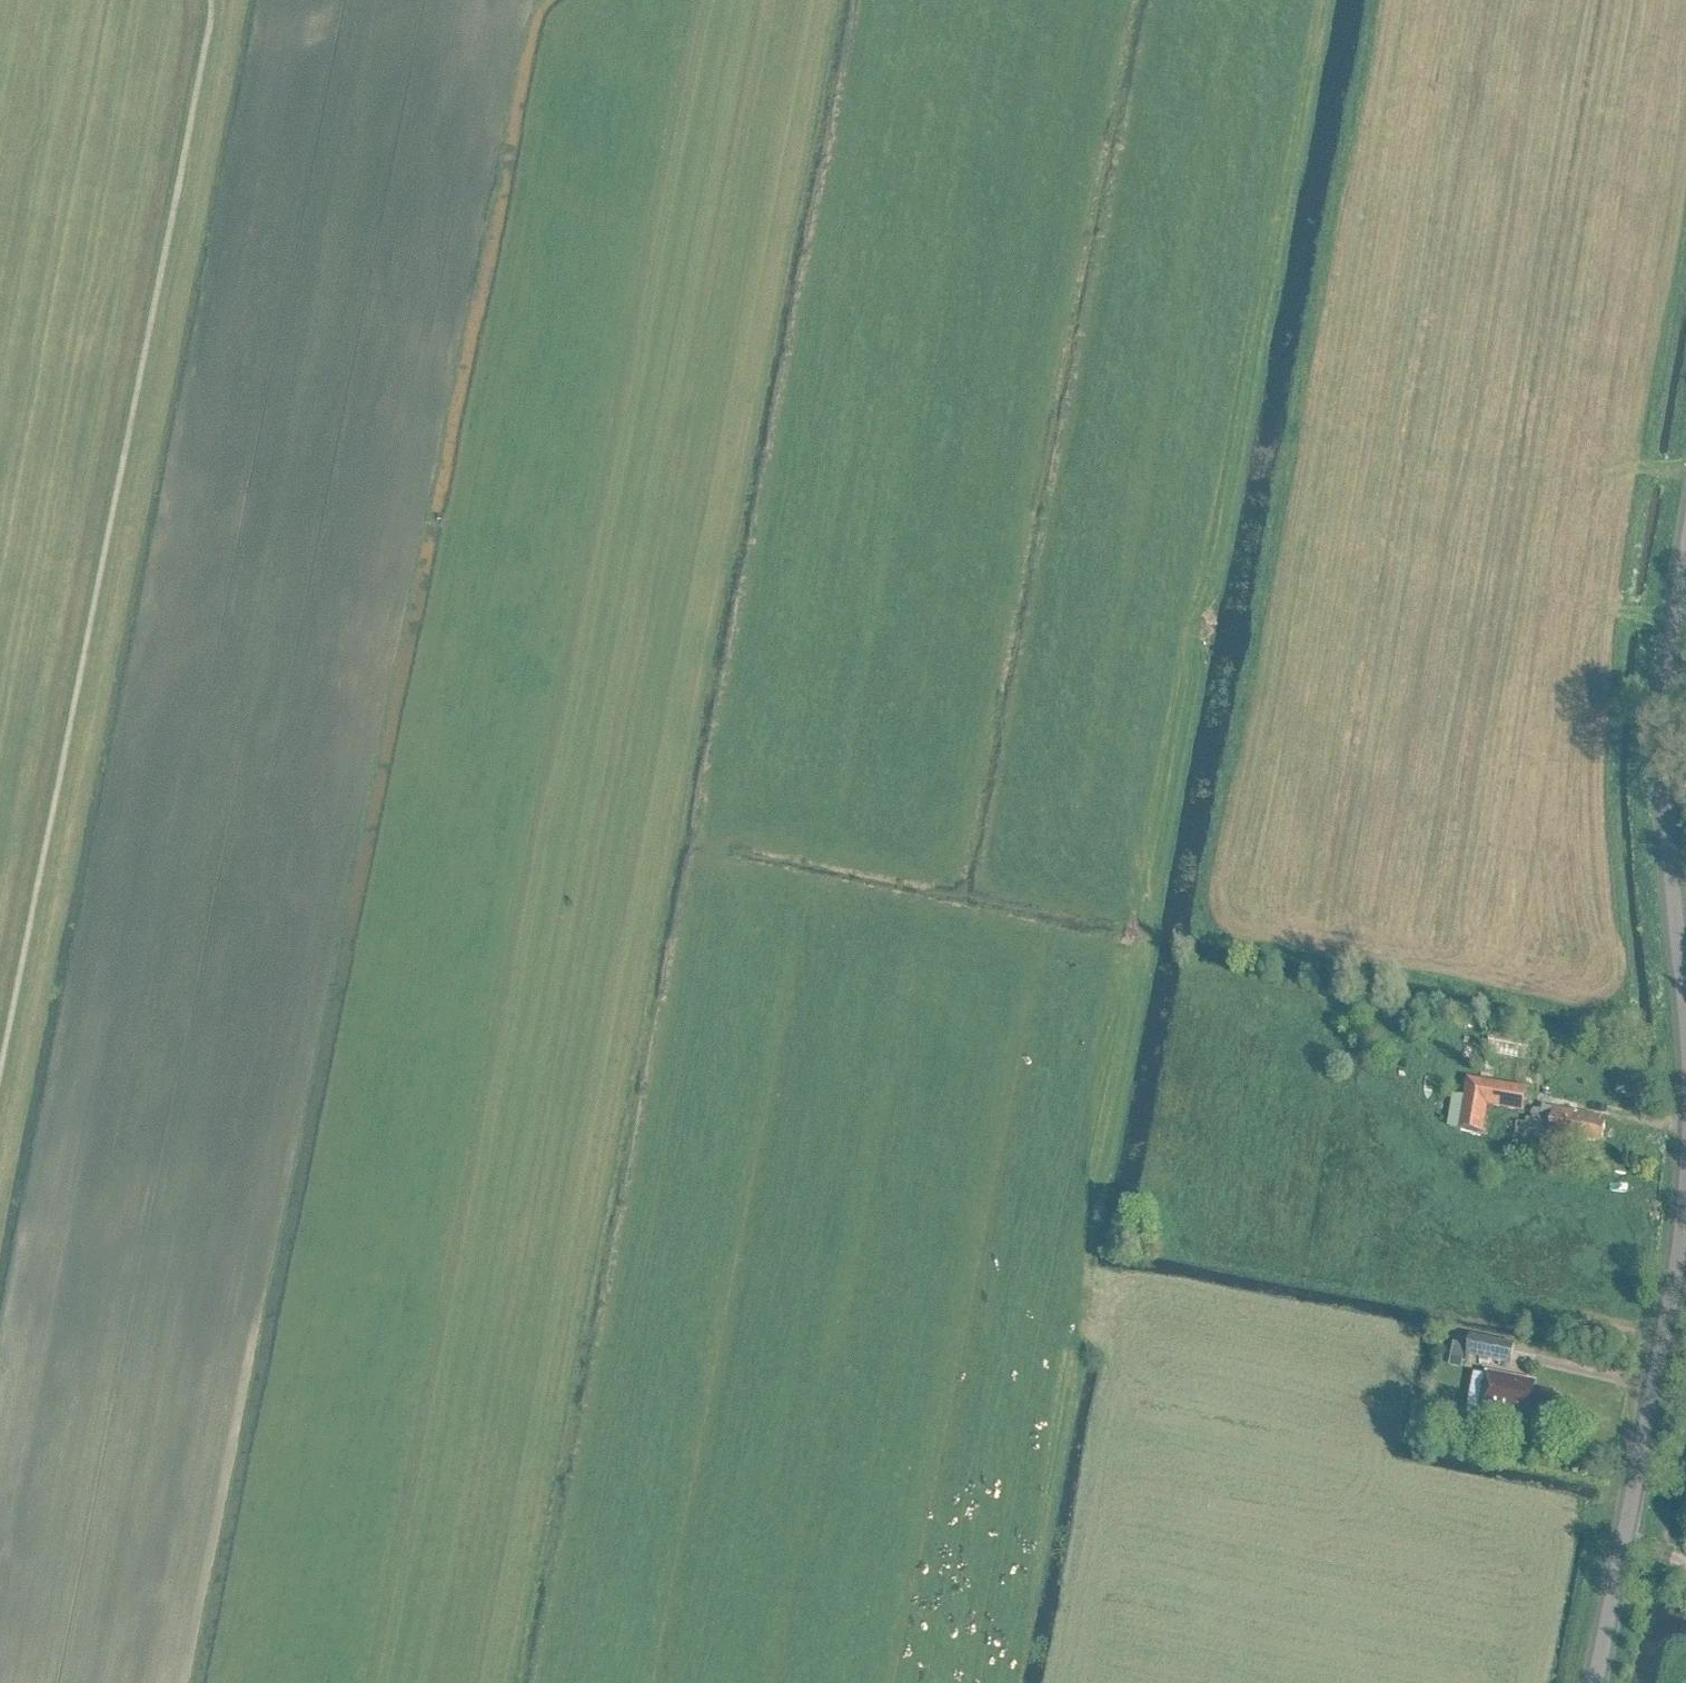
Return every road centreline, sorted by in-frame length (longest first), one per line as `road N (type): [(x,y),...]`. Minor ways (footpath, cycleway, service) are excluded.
road 1 (tertiary): [(1594,1682),(1661,1342),(1685,1107)]
road 2 (tertiary): [(1685,1059),(1661,837),(1661,700),(1685,512)]

